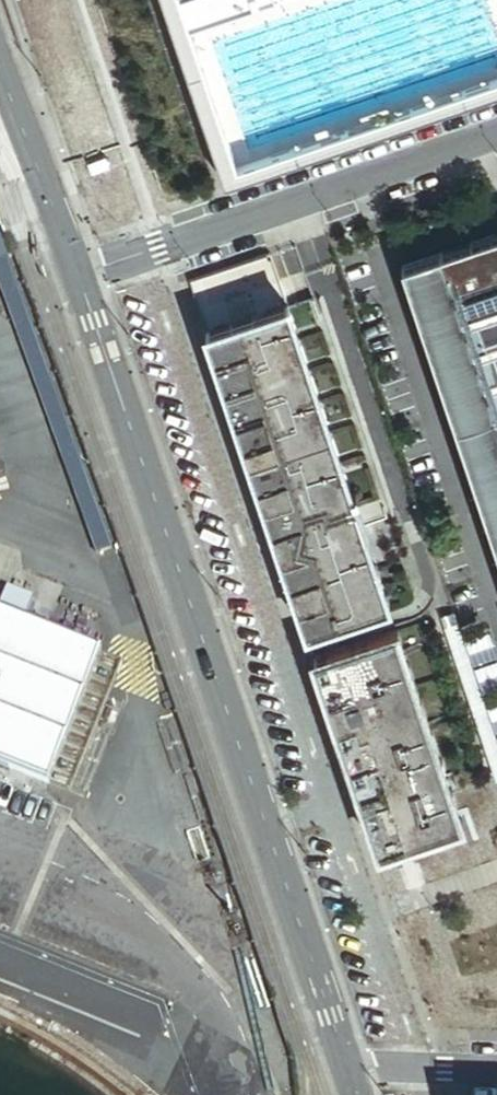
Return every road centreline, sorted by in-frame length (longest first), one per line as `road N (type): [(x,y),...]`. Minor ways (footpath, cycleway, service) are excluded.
road 1 (residential): [(349,1070),(78,272)]
road 2 (residential): [(78,272),(496,135)]
road 3 (residential): [(78,272),(0,61)]
road 4 (residential): [(349,1070),(496,1069)]

